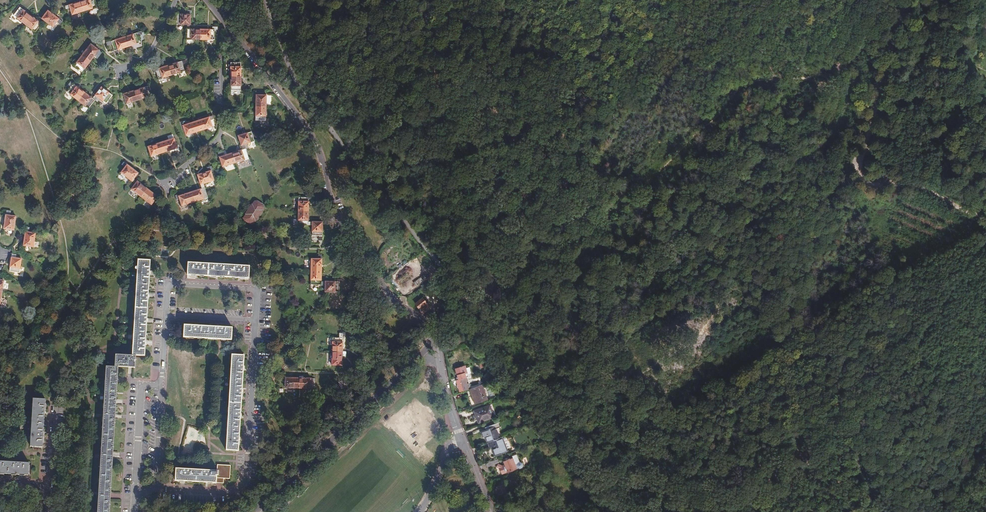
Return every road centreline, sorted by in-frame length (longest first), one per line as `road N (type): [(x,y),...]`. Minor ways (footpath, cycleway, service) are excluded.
road 1 (unclassified): [(438,337),(474,301),(534,306),(590,336),(612,330),(686,216),(918,0)]
road 2 (track): [(474,301),(647,186),(753,81),(811,76),(877,32)]
road 3 (motorway): [(0,329),(223,0)]
road 4 (motorway): [(204,0),(0,307)]
road 5 (residential): [(418,315),(384,292),(327,199),(312,140),(222,15)]
road 6 (track): [(760,511),(888,385),(985,239)]
road 7 (unclassified): [(256,511),(435,340)]
road 8 (residential): [(164,182),(220,131),(222,15)]
road 9 (residential): [(256,322),(247,474),(239,488)]
road 10 (residential): [(161,386),(141,385),(135,500)]
road 11 (residential): [(168,284),(258,289),(256,322)]

